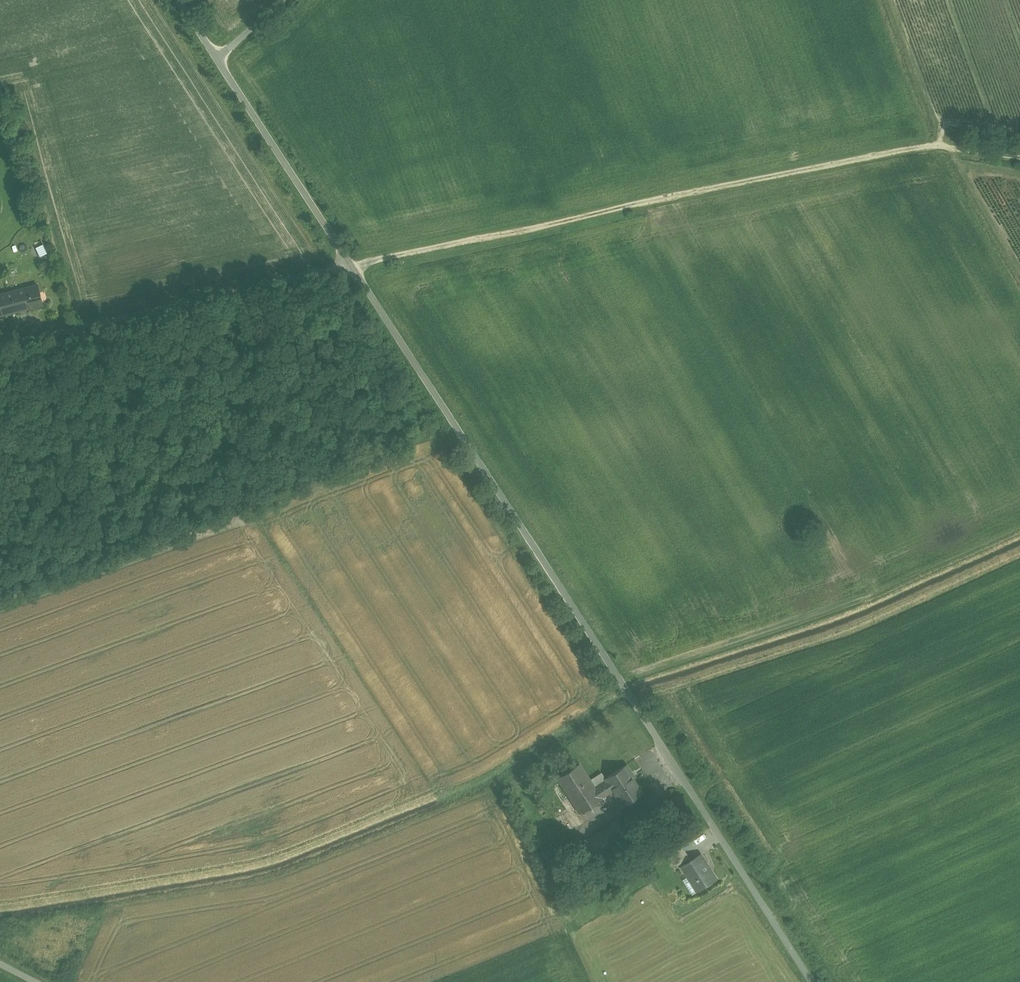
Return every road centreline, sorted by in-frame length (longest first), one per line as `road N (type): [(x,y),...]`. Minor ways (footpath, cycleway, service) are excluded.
road 1 (unclassified): [(349,267),(812,981)]
road 2 (track): [(349,267),(901,150),(1019,158)]
road 3 (unclassified): [(0,345),(349,267)]
road 4 (unclassified): [(217,63),(349,267)]

